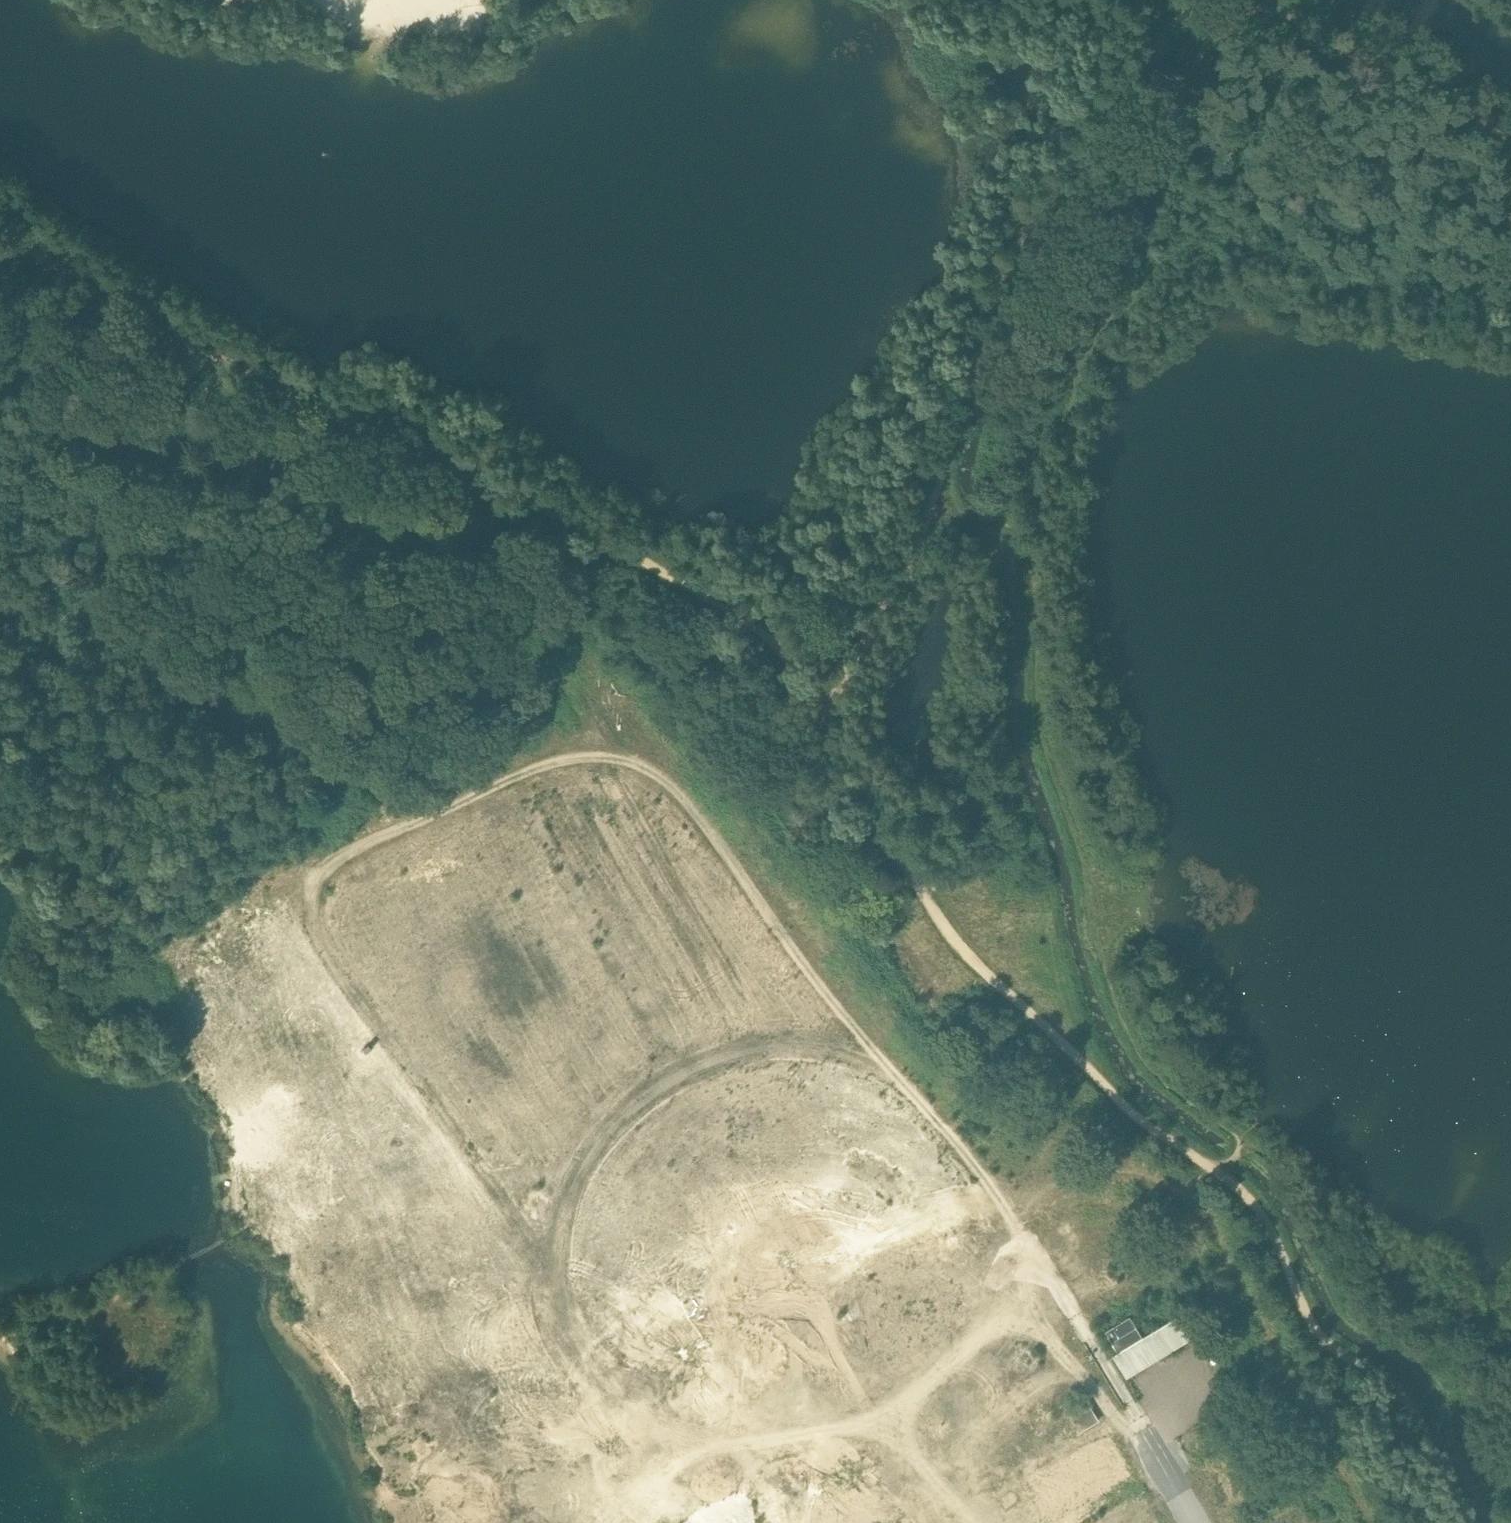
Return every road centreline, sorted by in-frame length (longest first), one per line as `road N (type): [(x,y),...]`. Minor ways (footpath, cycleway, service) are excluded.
road 1 (track): [(931,1225),(1045,1191),(1158,1185),(1206,1220),(1369,1522)]

